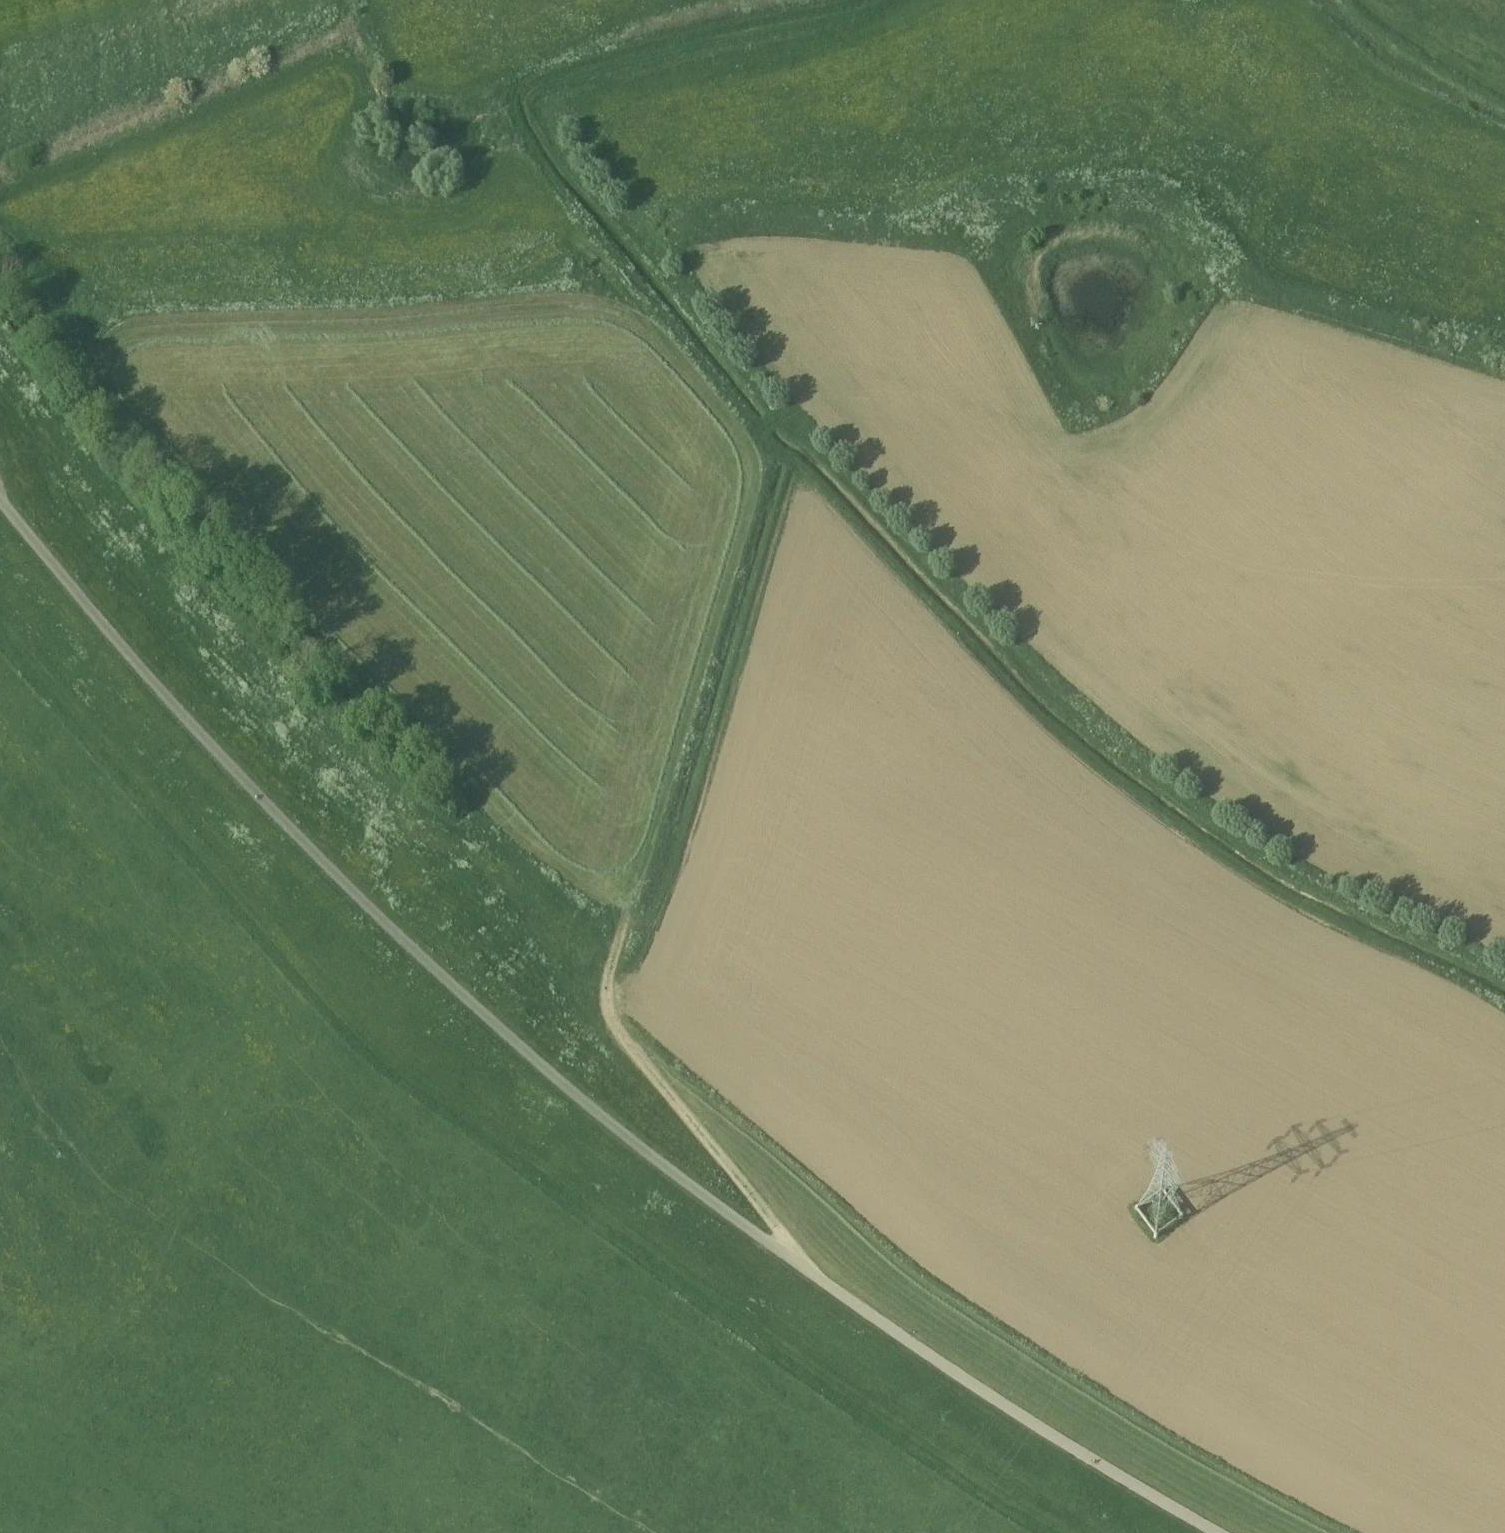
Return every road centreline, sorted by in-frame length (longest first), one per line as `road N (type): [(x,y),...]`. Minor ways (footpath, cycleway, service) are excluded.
road 1 (track): [(1232,1532),(1115,1470),(877,1317),(528,1054),(267,806),(0,496)]
road 2 (track): [(794,1255),(610,1014),(605,992),(623,925)]

